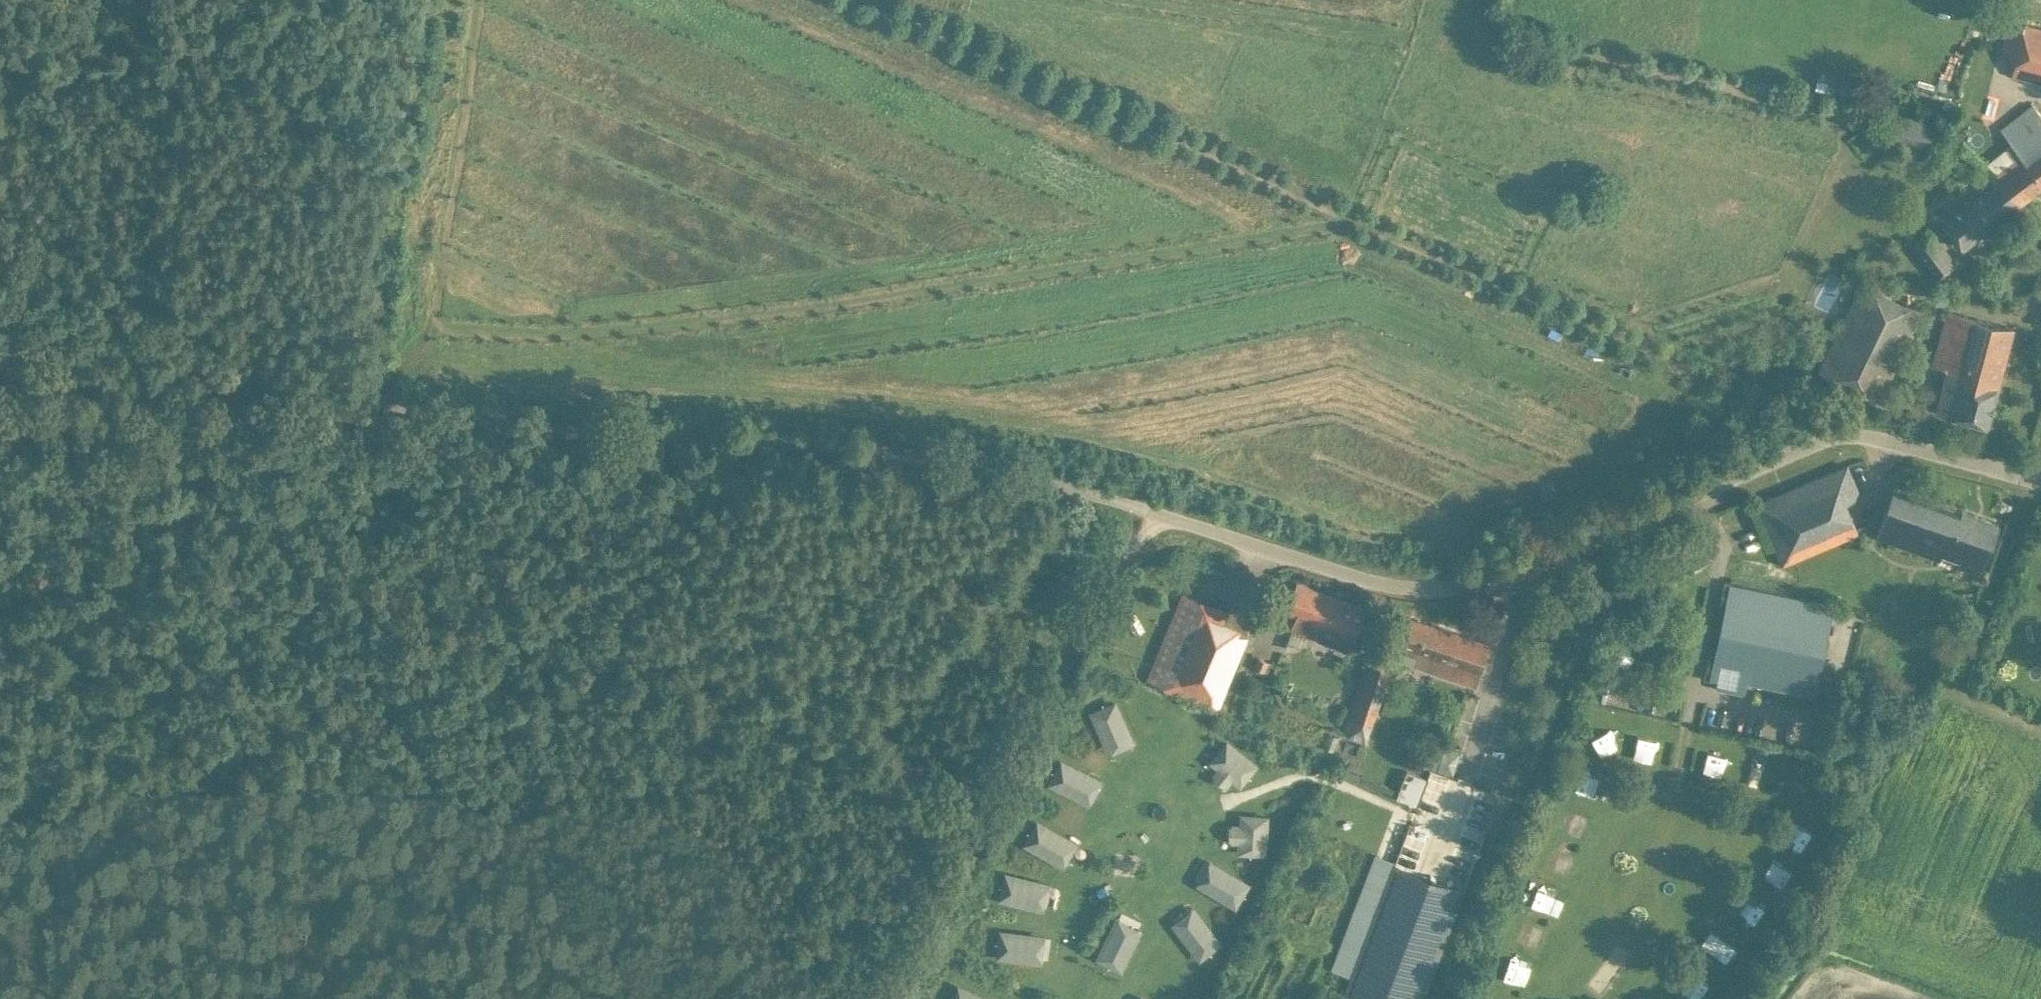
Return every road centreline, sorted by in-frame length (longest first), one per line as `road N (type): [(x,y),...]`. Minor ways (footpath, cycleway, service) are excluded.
road 1 (unclassified): [(2040,478),(1848,435),(1532,571),(1469,586),(1393,587),(1116,500),(921,456),(538,431),(419,411),(236,341),(0,193)]
road 2 (track): [(882,998),(1122,566),(1160,515)]

